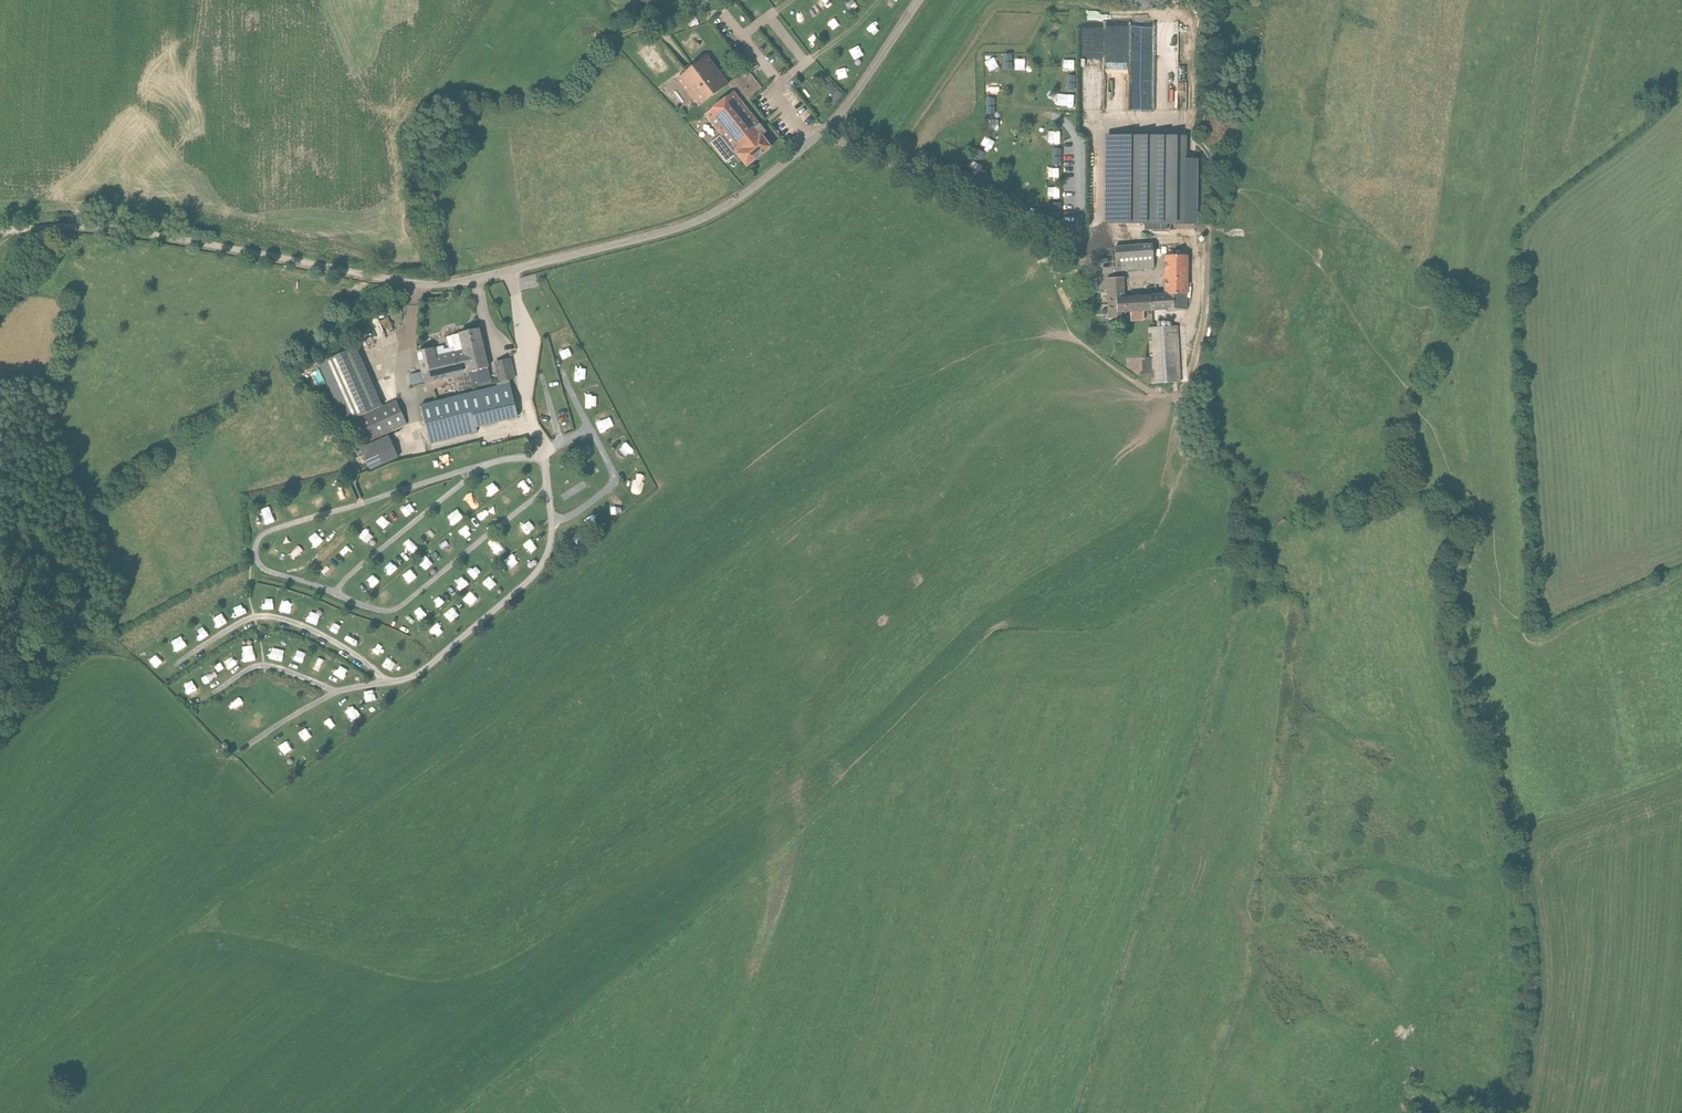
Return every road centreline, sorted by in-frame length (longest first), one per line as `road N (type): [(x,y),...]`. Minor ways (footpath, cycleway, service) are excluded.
road 1 (unclassified): [(0,229),(118,229),(430,284),(669,231),(737,198),(818,135),(919,0)]

